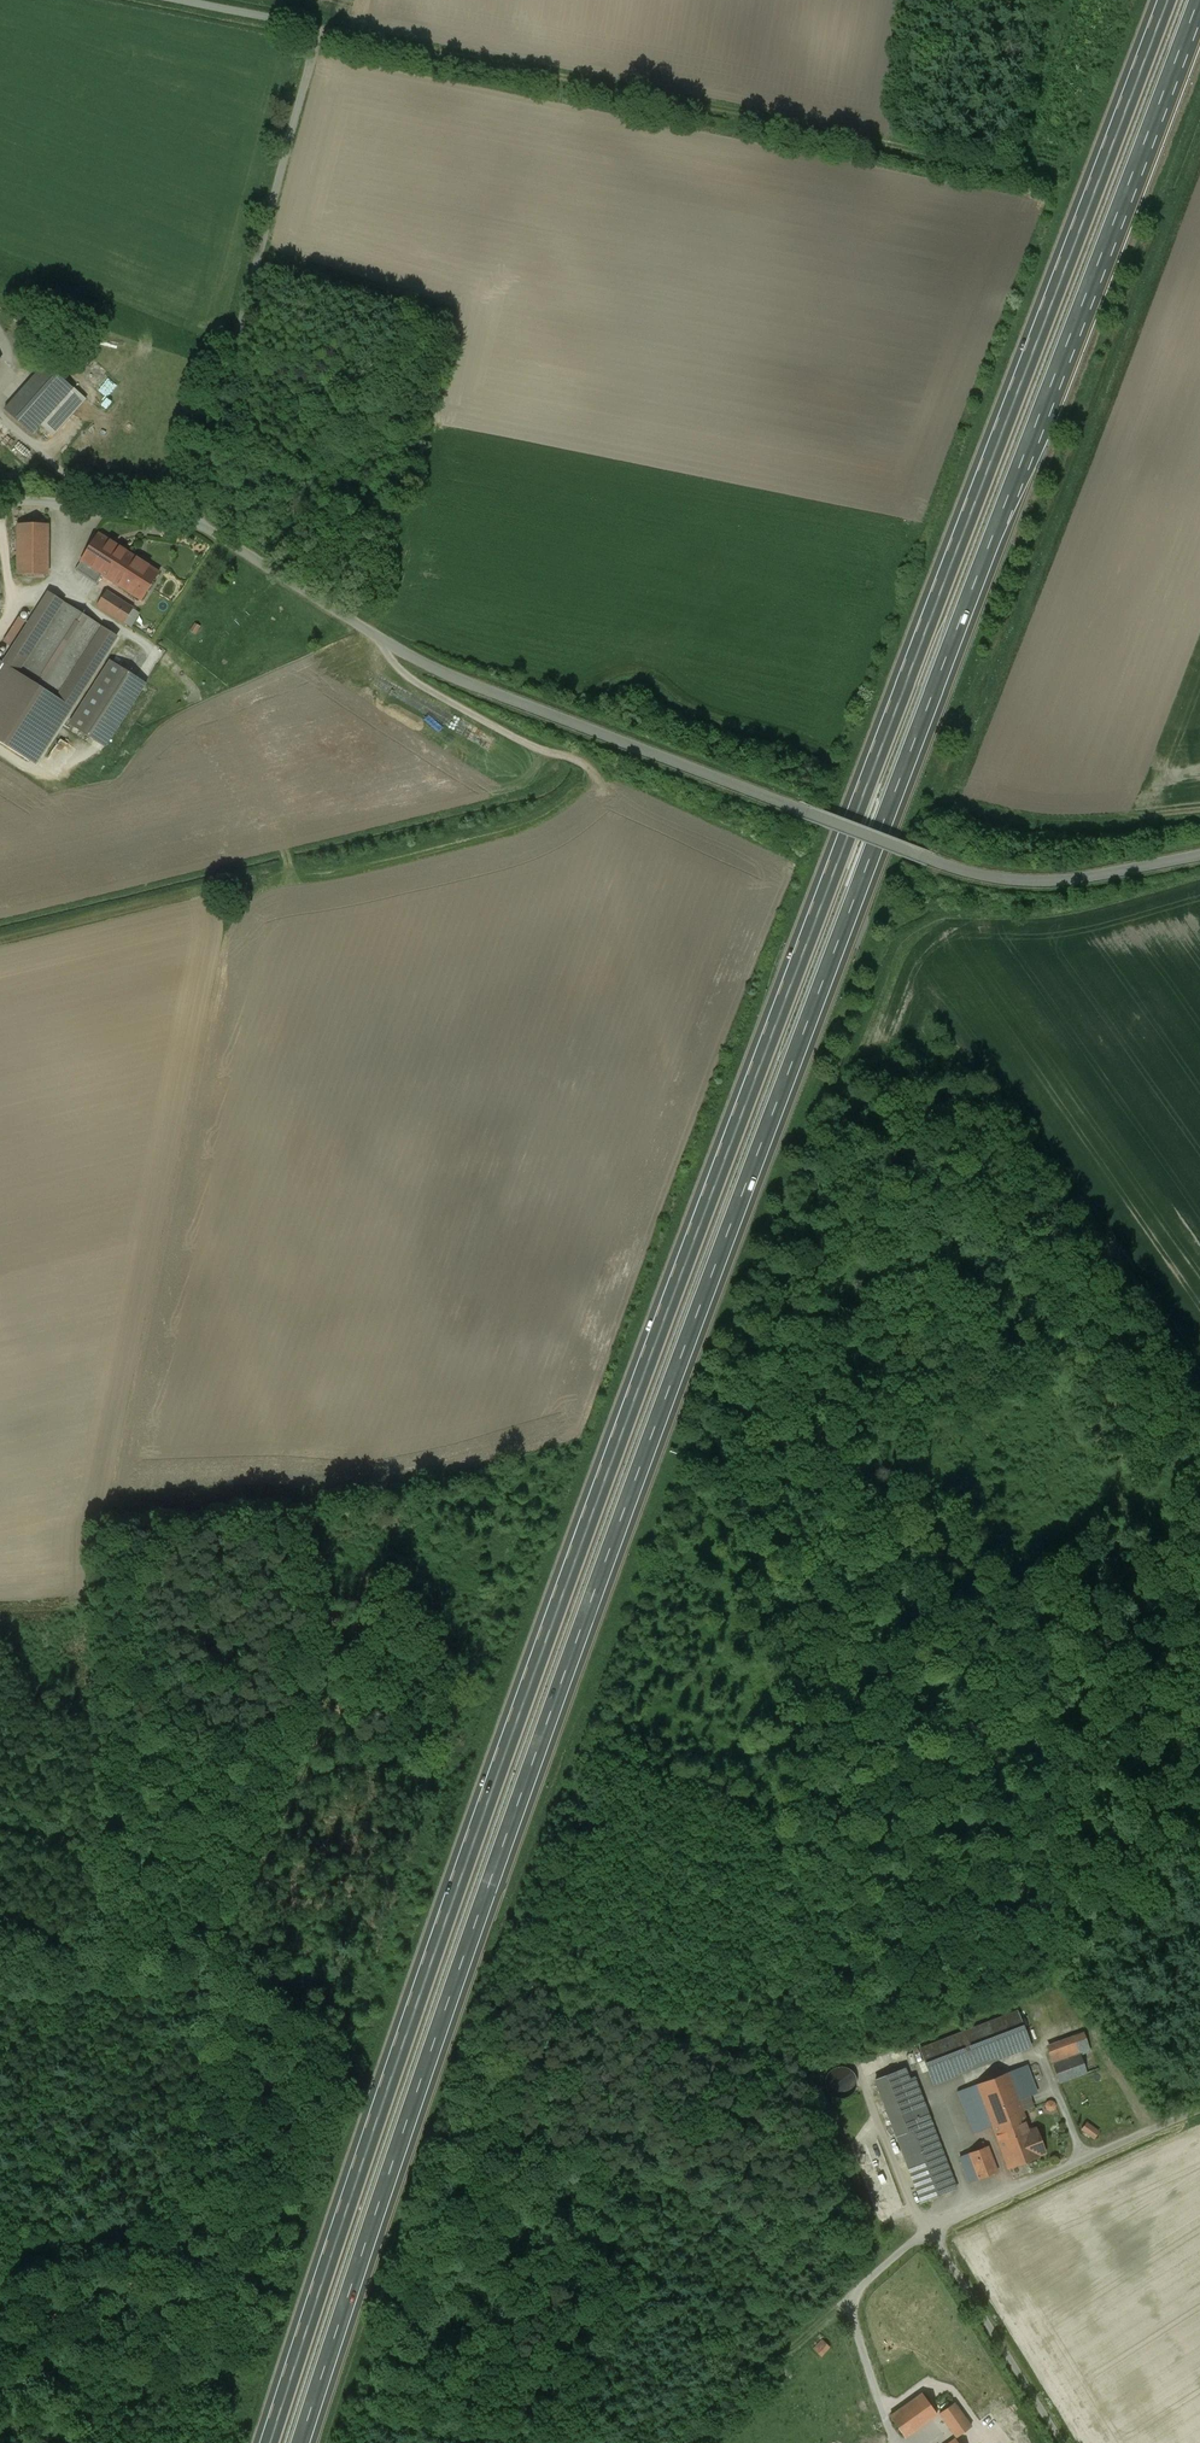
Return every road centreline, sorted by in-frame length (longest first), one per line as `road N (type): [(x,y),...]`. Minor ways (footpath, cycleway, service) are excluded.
road 1 (motorway): [(1168,0),(628,1417),(271,2442)]
road 2 (motorway): [(302,2442),(486,1898),(1012,492)]
road 3 (unclassified): [(192,522),(445,674),(961,872),(1052,882),(1199,856)]
road 4 (track): [(320,28),(1011,170)]
road 5 (unclassified): [(183,0),(320,28),(192,522)]
road 6 (unclassified): [(1060,2442),(926,2230),(1199,2111)]
road 7 (motorway): [(1012,492),(1198,0)]
road 8 (motorway): [(1012,492),(1048,433),(1199,36)]
road 9 (track): [(243,2385),(0,2343)]
road 10 (track): [(386,641),(398,668),(433,694),(588,769)]
road 11 (unclassified): [(0,507),(43,503),(192,522)]

